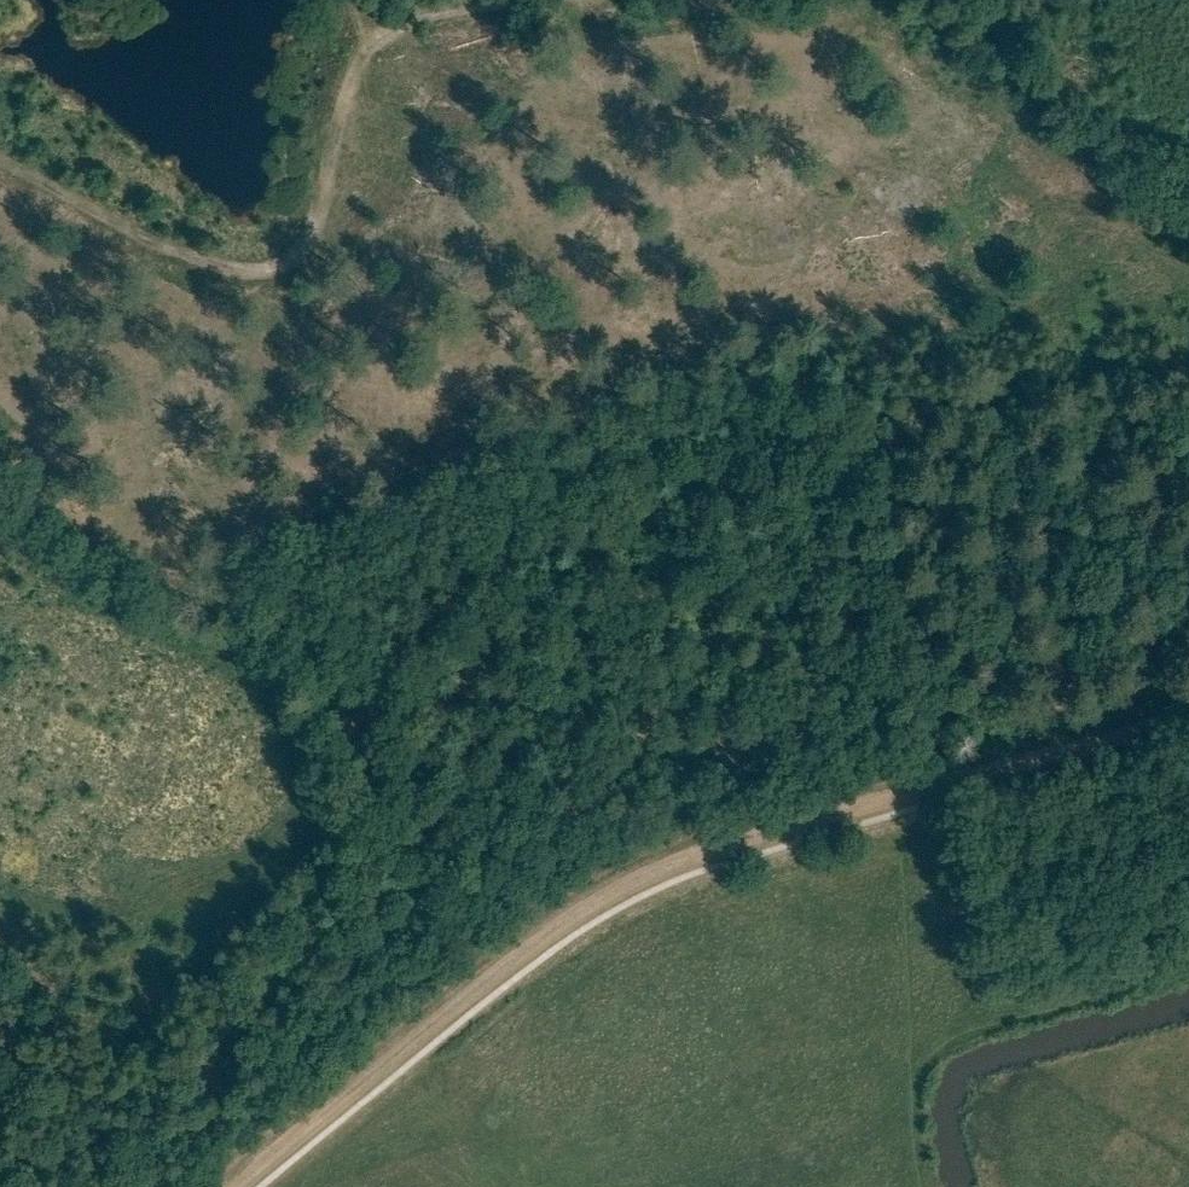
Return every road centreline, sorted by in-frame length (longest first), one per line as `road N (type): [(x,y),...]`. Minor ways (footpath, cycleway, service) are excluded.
road 1 (track): [(1188,712),(628,880),(556,924),(231,1186)]
road 2 (track): [(450,0),(370,50),(322,224),(299,259),(228,267),(118,226),(0,164)]

